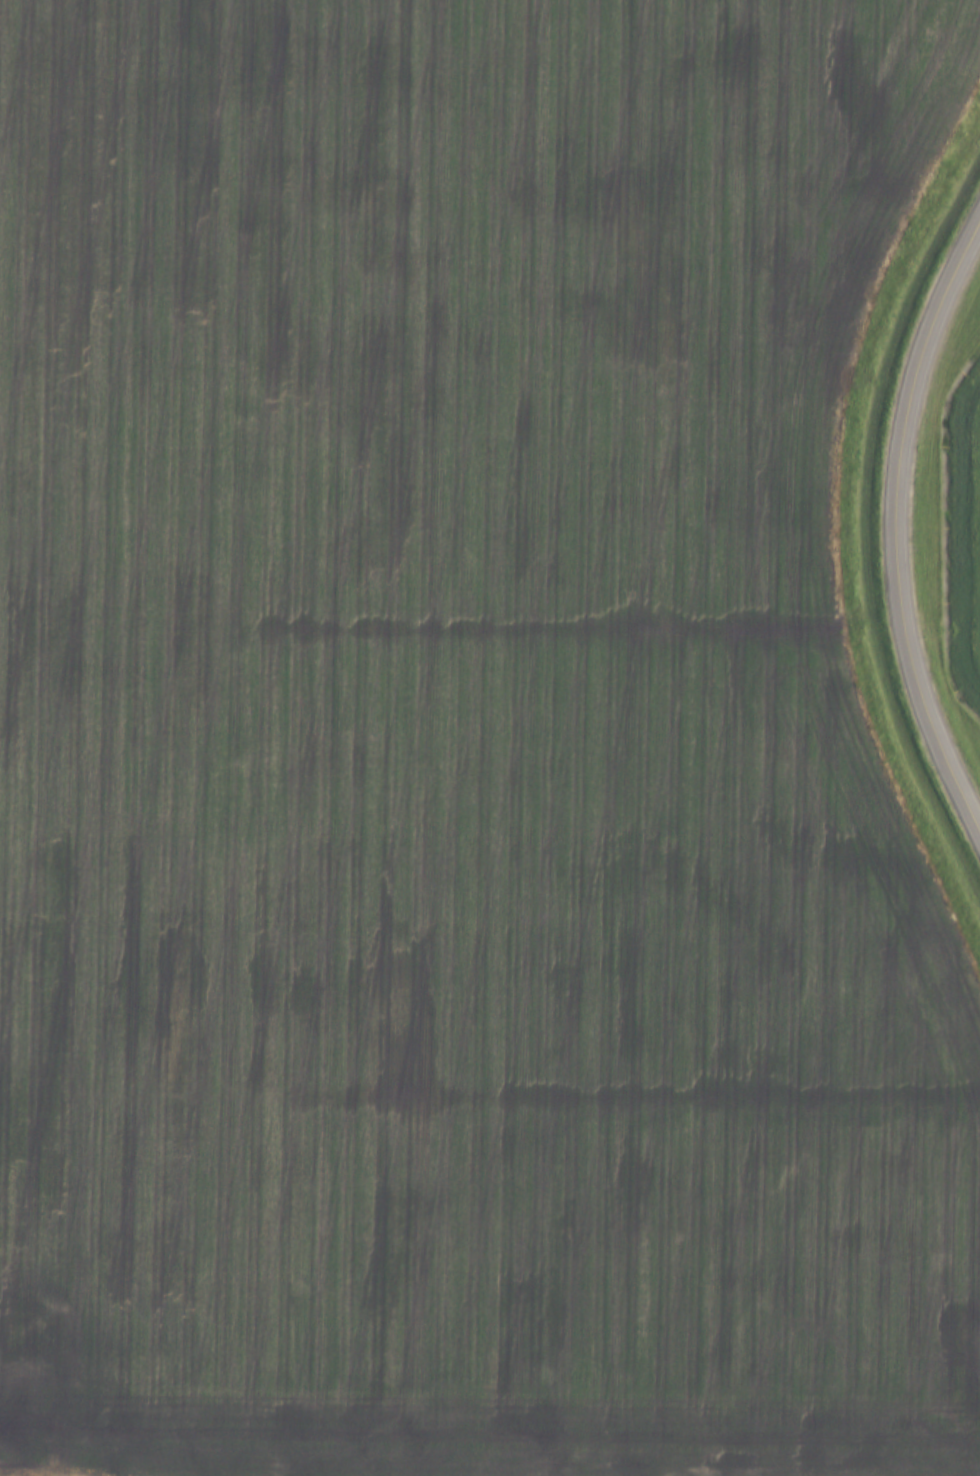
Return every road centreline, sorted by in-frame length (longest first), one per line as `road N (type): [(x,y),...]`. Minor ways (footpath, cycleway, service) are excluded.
road 1 (secondary): [(979,832),(916,687),(894,530),(899,452),(919,360),(979,220)]

